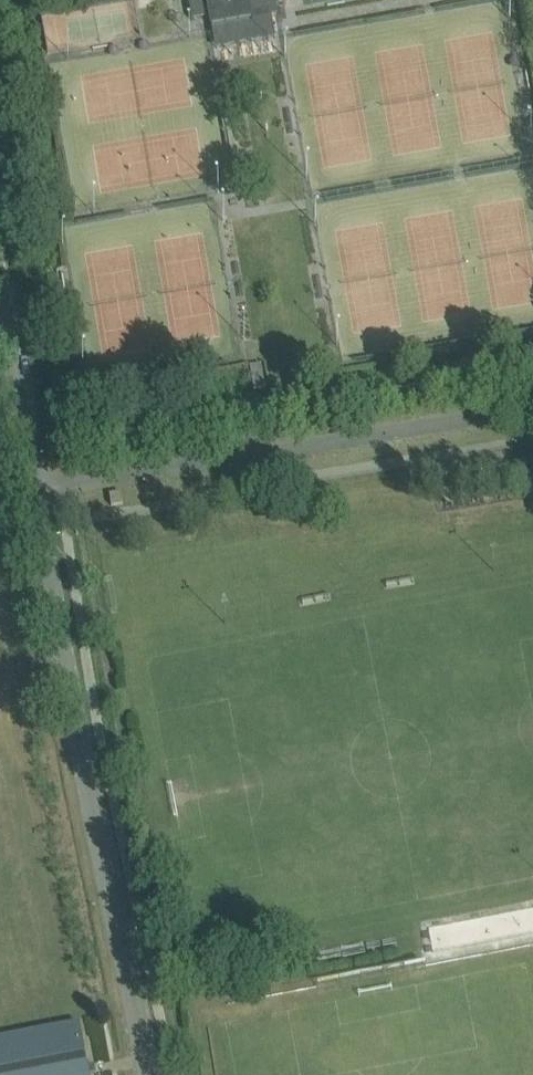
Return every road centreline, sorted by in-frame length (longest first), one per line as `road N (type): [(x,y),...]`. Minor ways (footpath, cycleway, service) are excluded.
road 1 (unclassified): [(150,1074),(33,491)]
road 2 (unclassified): [(33,491),(532,407)]
road 3 (unclassified): [(33,491),(0,306)]

